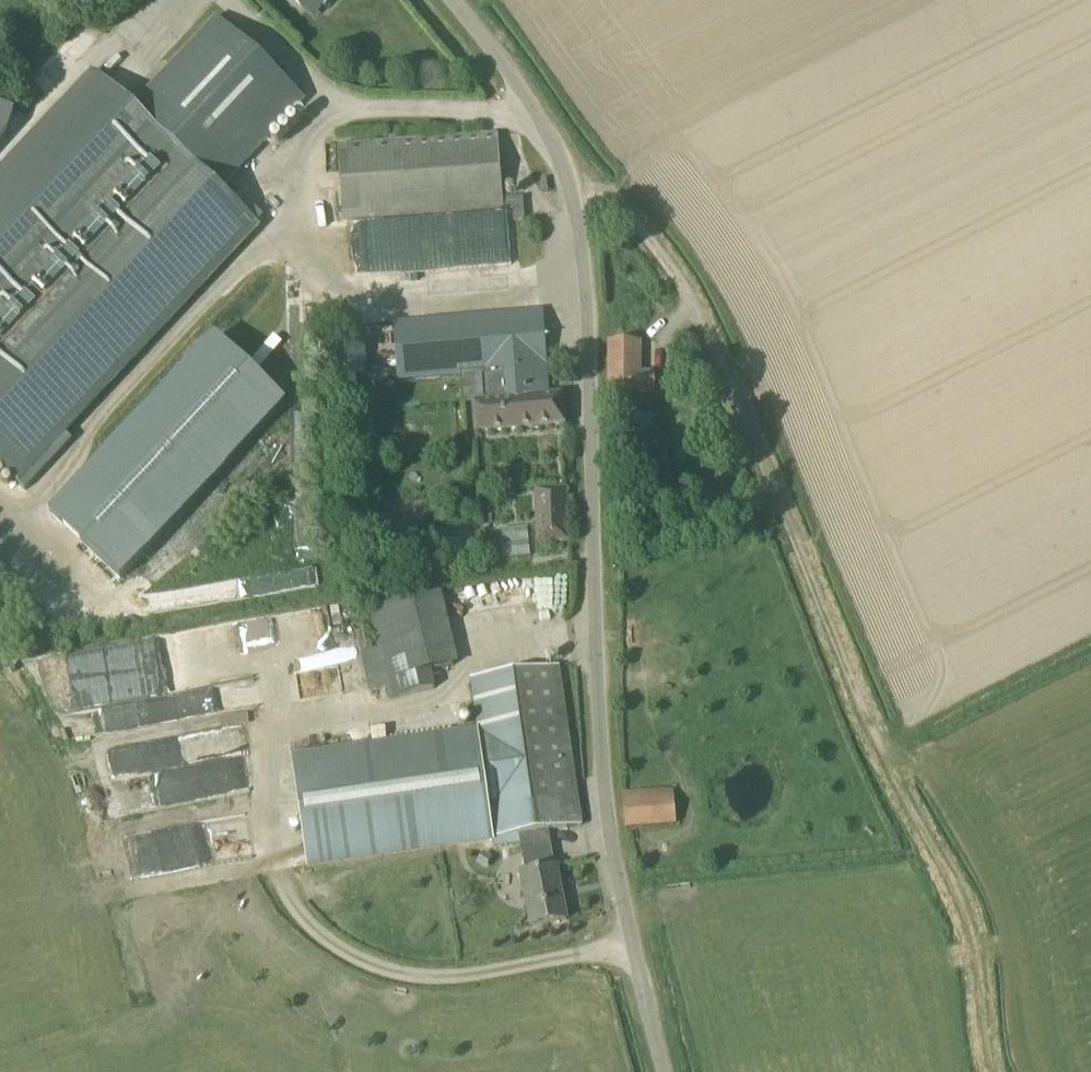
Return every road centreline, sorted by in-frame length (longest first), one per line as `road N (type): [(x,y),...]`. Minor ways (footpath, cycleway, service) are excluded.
road 1 (unclassified): [(664,1071),(631,946),(603,773),(587,299),(577,204),(550,134),(452,0)]
road 2 (track): [(577,204),(614,197),(693,303),(731,383),(871,727),(969,919),(993,1071)]

